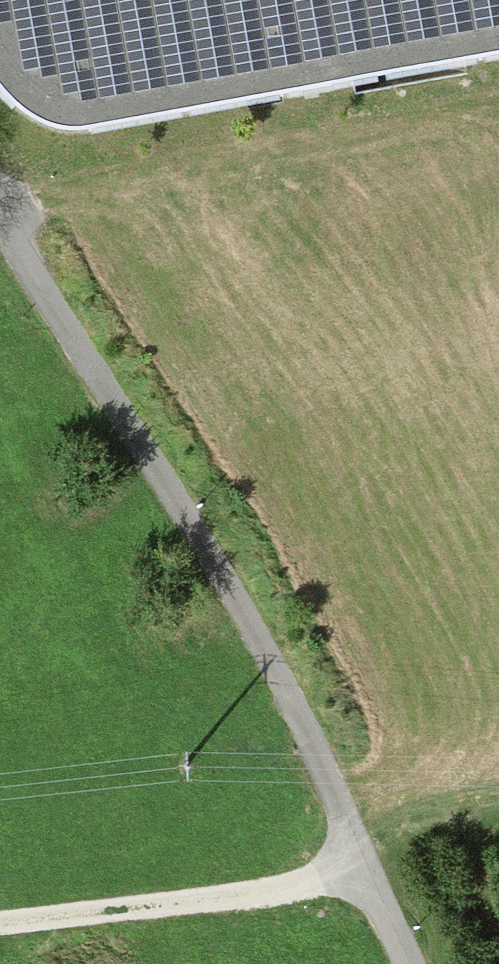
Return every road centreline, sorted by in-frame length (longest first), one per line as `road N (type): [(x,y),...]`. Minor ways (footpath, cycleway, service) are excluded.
road 1 (residential): [(400,963),(350,875),(308,742),(207,553),(53,318),(0,217)]
road 2 (track): [(6,226),(129,191),(498,135)]
road 3 (track): [(350,875),(0,917)]

